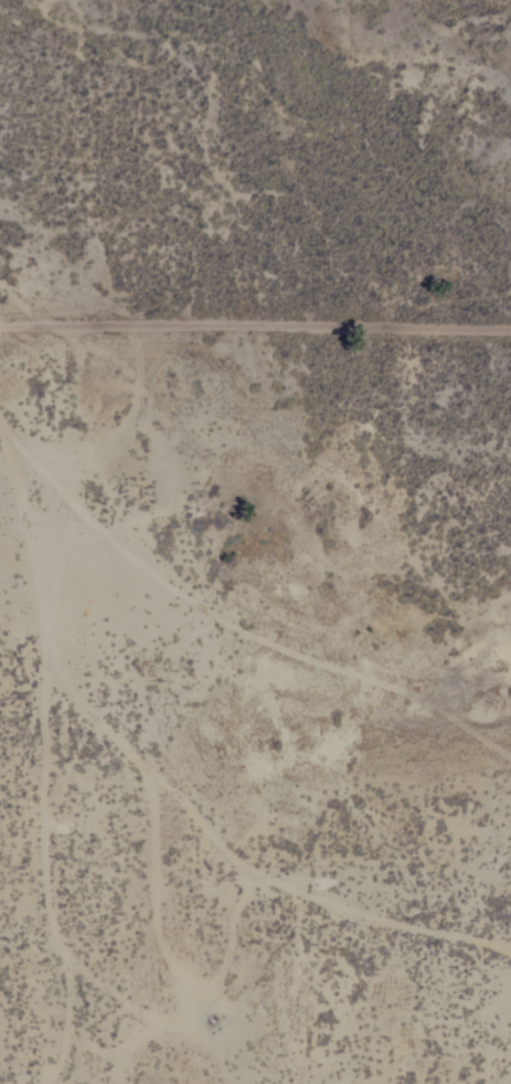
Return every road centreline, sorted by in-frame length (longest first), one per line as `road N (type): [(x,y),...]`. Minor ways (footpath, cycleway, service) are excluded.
road 1 (track): [(26,453),(67,669),(260,870),(363,907),(510,945)]
road 2 (track): [(0,413),(26,453),(125,541),(252,628),(439,703),(510,747)]
road 3 (residential): [(0,325),(510,325)]
road 4 (track): [(67,669),(55,687),(55,869),(79,1013),(76,1045),(55,1083)]

